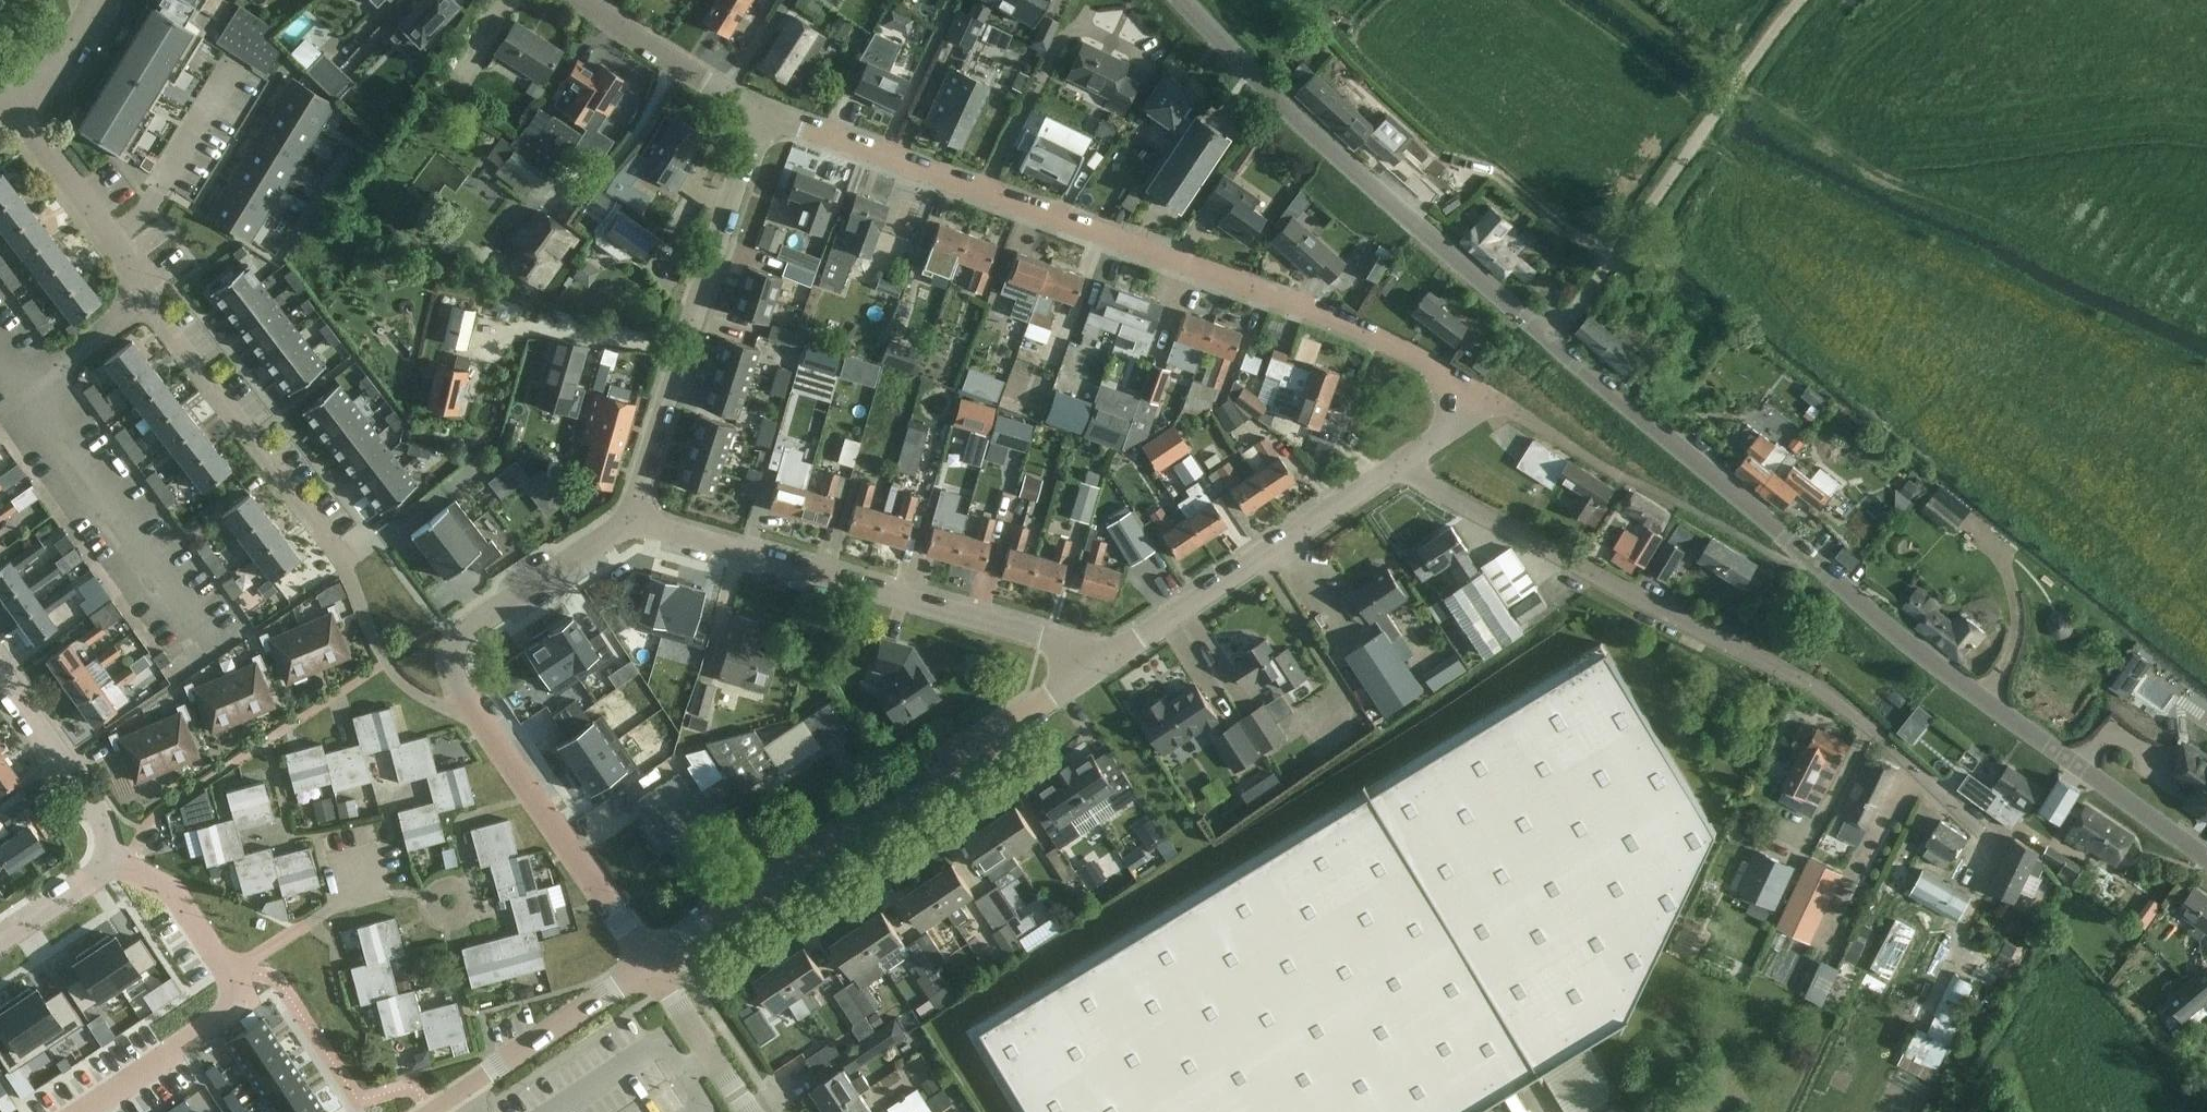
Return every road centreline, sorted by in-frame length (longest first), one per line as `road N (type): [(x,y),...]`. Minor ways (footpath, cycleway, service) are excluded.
road 1 (unclassified): [(2206,857),(1940,666),(1551,340),(1290,110),(1183,0)]
road 2 (residential): [(1403,466),(1458,427),(1465,386),(1402,350),(755,114)]
road 3 (residential): [(2004,833),(1878,722),(1771,654),(1403,466)]
road 4 (residential): [(650,962),(449,672),(461,629),(638,515)]
road 5 (residential): [(650,962),(1114,662)]
road 6 (residential): [(1114,662),(638,515)]
road 7 (track): [(1551,340),(1800,0)]
road 8 (residential): [(638,515),(755,114)]
road 9 (residential): [(337,557),(111,241)]
road 10 (residential): [(352,851),(361,892),(229,972),(175,894),(121,856)]
road 11 (residential): [(1114,662),(1403,466)]
road 12 (residential): [(433,1111),(650,962)]
road 13 (residential): [(121,856),(0,673)]
road 14 (residential): [(111,241),(148,208),(231,65)]
road 15 (residential): [(755,114),(590,0)]
road 16 (residential): [(750,1111),(650,962)]
road 17 (residential): [(111,241),(11,106)]
road 18 (residential): [(0,935),(121,856)]
road 19 (residential): [(11,106),(87,28),(104,0)]

